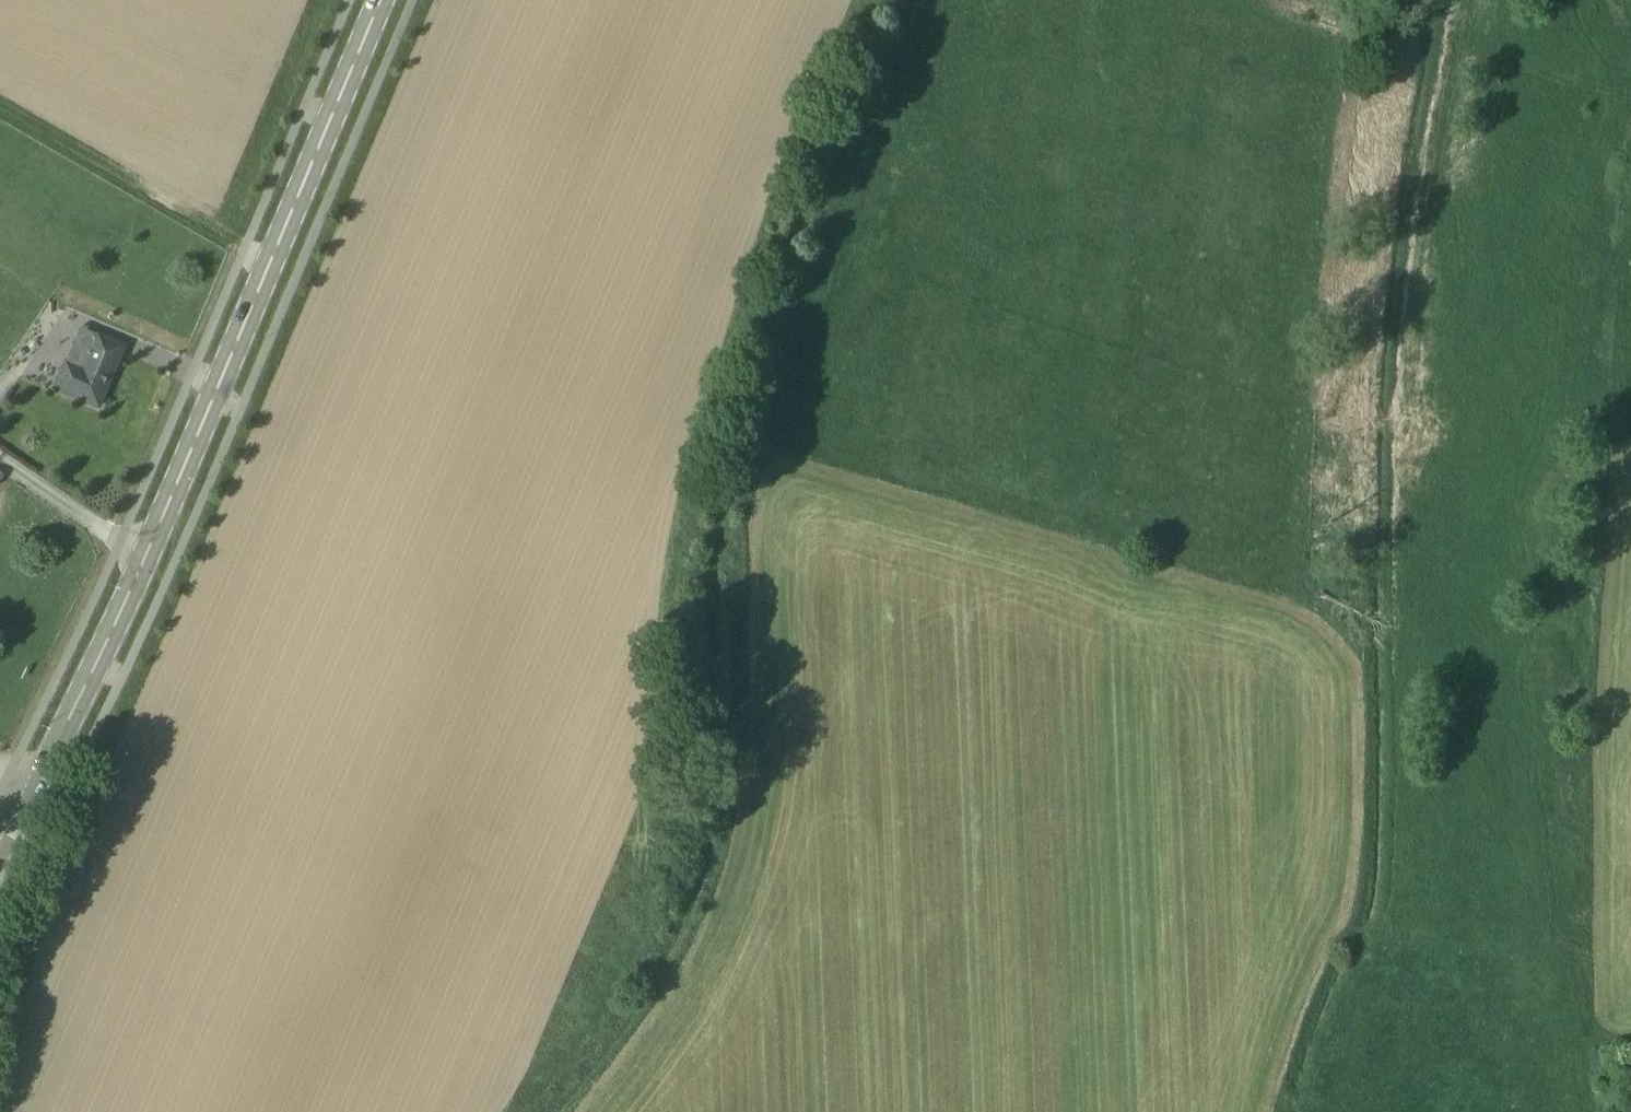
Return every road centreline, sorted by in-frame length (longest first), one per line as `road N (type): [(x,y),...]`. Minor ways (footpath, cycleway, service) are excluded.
road 1 (secondary): [(0,866),(78,734),(388,0)]

